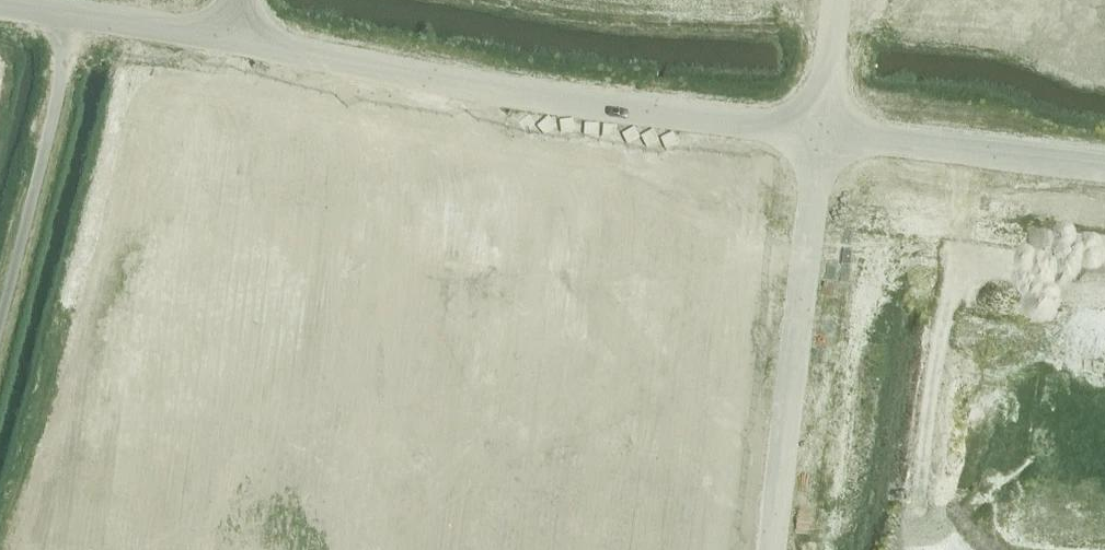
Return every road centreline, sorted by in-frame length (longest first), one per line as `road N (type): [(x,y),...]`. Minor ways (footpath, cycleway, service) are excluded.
road 1 (unclassified): [(67,11),(821,131)]
road 2 (unclassified): [(821,131),(771,549)]
road 3 (unclassified): [(0,313),(60,82),(67,11)]
road 4 (unclassified): [(821,131),(1104,165)]
road 5 (unclassified): [(837,0),(821,131)]

